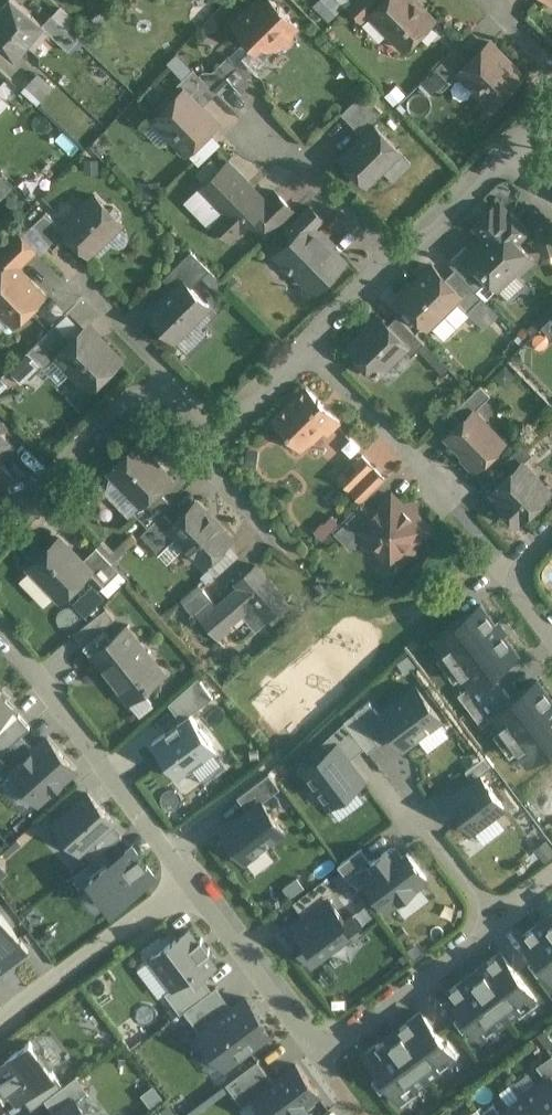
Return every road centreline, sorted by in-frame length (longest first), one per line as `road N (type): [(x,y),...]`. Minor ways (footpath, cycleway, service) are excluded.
road 1 (residential): [(0,1029),(187,877)]
road 2 (residential): [(0,535),(165,372)]
road 3 (residential): [(313,1049),(497,916)]
road 4 (residential): [(397,258),(231,106)]
road 5 (residential): [(306,347),(462,501)]
road 6 (residential): [(313,1049),(187,877)]
road 7 (residential): [(0,629),(104,763)]
road 8 (residential): [(397,258),(510,155)]
road 9 (residential): [(187,877),(104,763)]
road 10 (residential): [(417,807),(497,916)]
road 11 (residential): [(551,633),(515,571),(551,527)]
road 12 (residential): [(306,347),(397,258)]
road 13 (residential): [(220,435),(306,347)]

